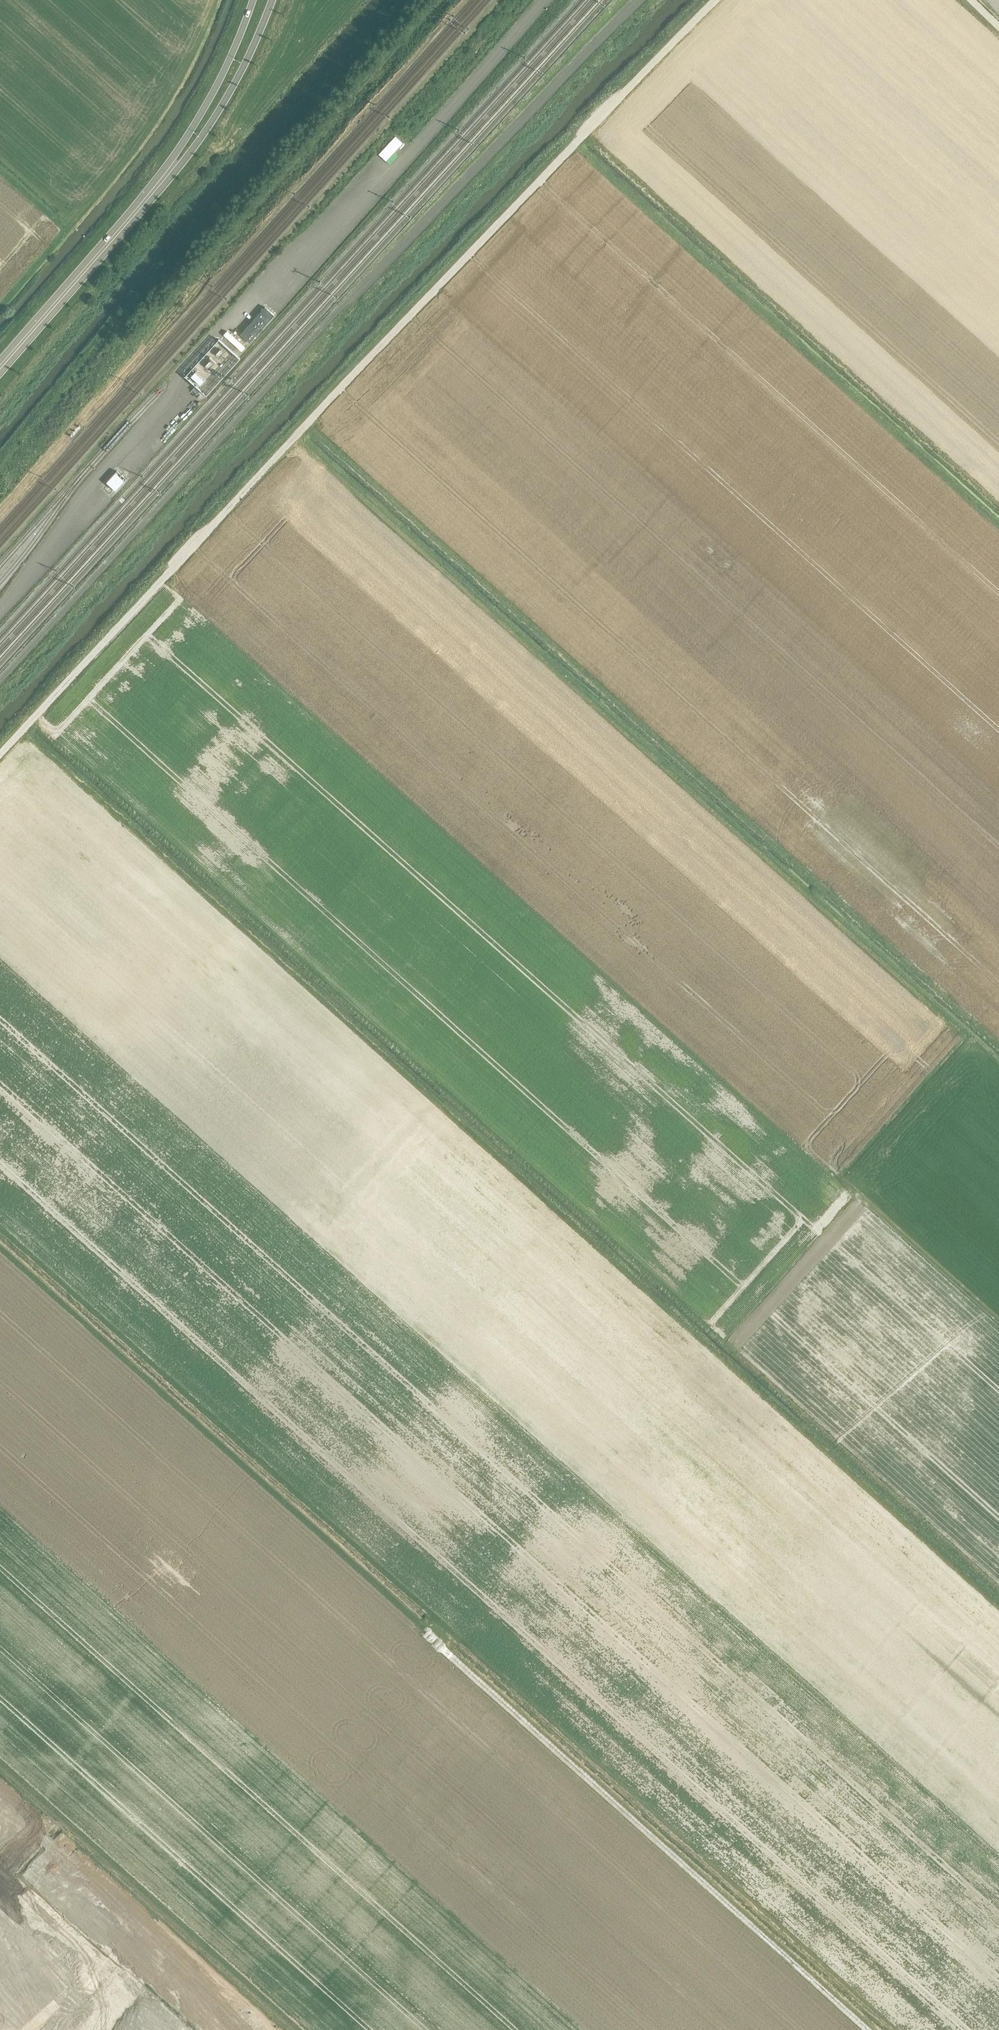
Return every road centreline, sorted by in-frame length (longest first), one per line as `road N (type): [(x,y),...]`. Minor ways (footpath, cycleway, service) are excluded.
road 1 (track): [(0,755),(715,0)]
road 2 (track): [(438,0),(0,507)]
road 3 (track): [(448,1657),(865,2029)]
road 4 (secondary): [(0,366),(172,166)]
road 5 (secondary): [(172,166),(217,112),(272,0)]
road 6 (secondary): [(253,0),(172,166)]

